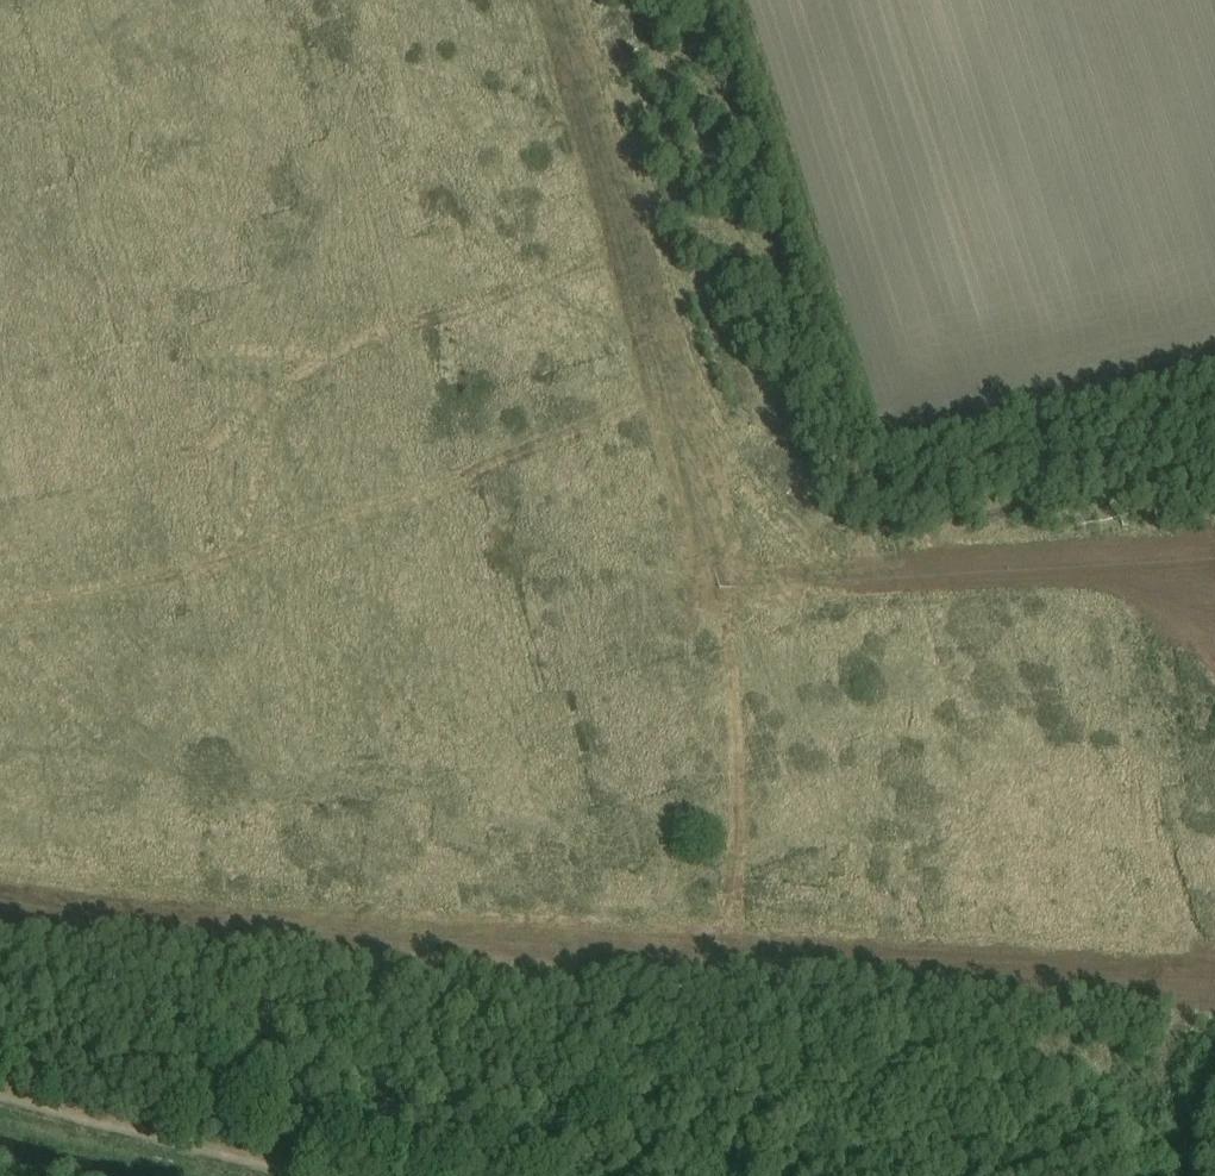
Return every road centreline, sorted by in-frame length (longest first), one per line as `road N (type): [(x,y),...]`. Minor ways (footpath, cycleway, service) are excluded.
road 1 (track): [(303,1175),(0,1093)]

